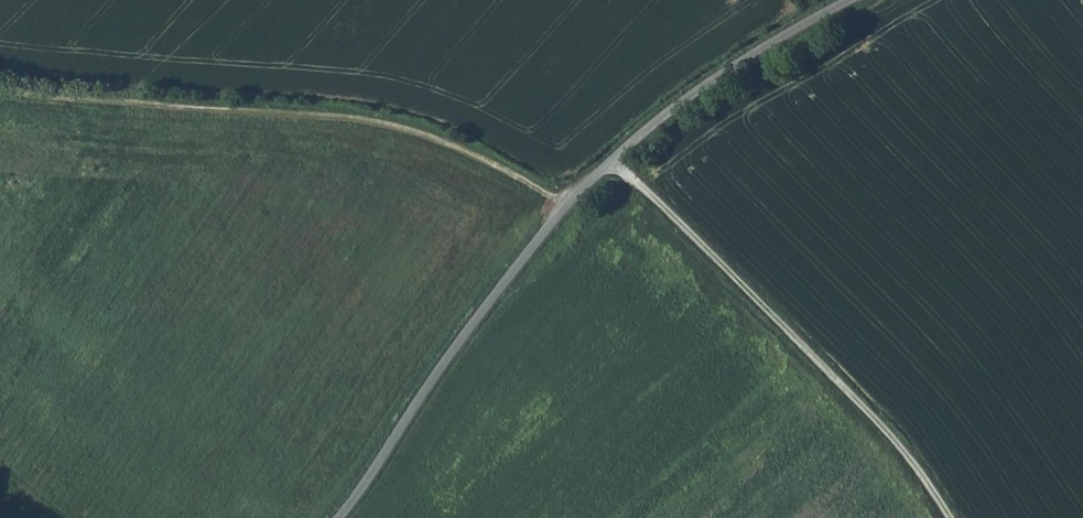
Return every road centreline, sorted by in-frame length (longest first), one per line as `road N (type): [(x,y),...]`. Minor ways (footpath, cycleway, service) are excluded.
road 1 (unclassified): [(337,517),(496,294),(610,160),(747,58),(849,0)]
road 2 (track): [(0,87),(372,121),(439,139),(566,205)]
road 3 (track): [(951,517),(905,451),(610,160)]

